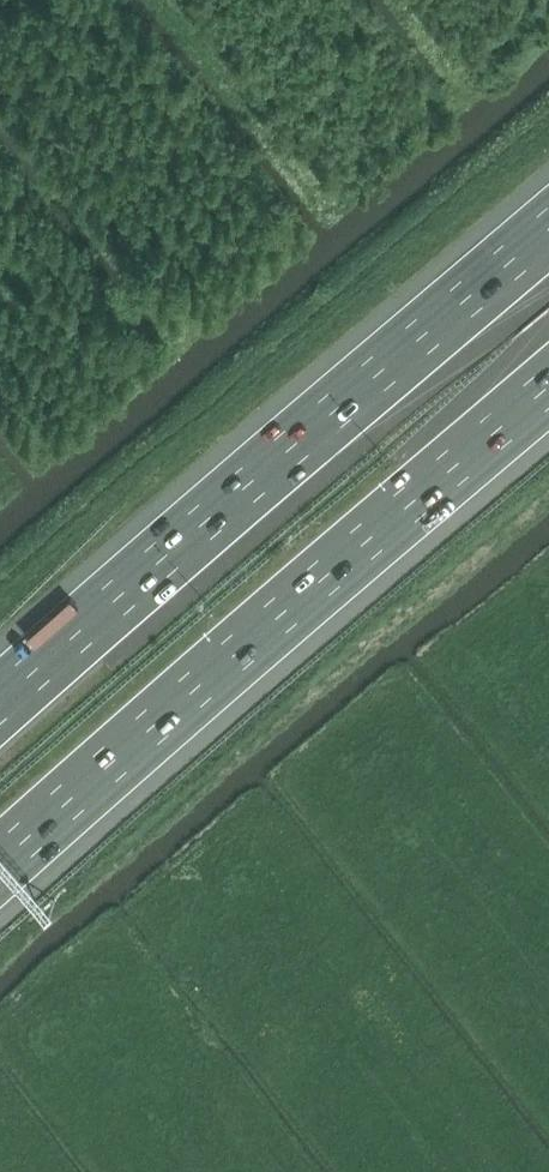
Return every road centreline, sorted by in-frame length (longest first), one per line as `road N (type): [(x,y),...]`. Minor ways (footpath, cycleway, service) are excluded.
road 1 (motorway): [(0,862),(548,387)]
road 2 (motorway): [(548,231),(0,702)]

